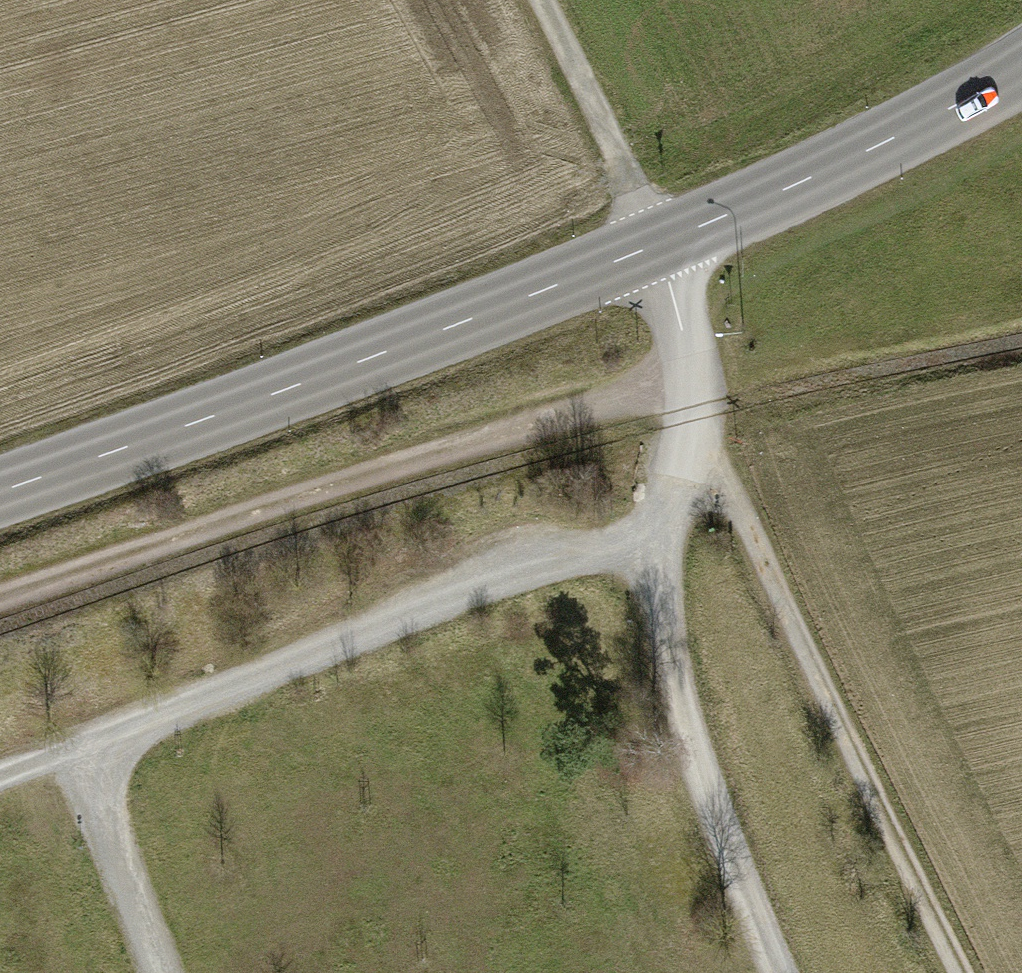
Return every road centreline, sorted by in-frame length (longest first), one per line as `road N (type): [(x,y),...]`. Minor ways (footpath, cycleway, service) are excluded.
road 1 (secondary): [(0,489),(658,244),(879,145),(1021,65)]
road 2 (track): [(692,378),(0,595)]
road 3 (track): [(0,776),(581,548),(662,534)]
road 4 (track): [(693,427),(960,972)]
road 5 (track): [(779,972),(704,780),(662,602),(662,534),(693,427)]
road 6 (track): [(658,244),(538,0)]
road 7 (track): [(73,749),(160,972)]

